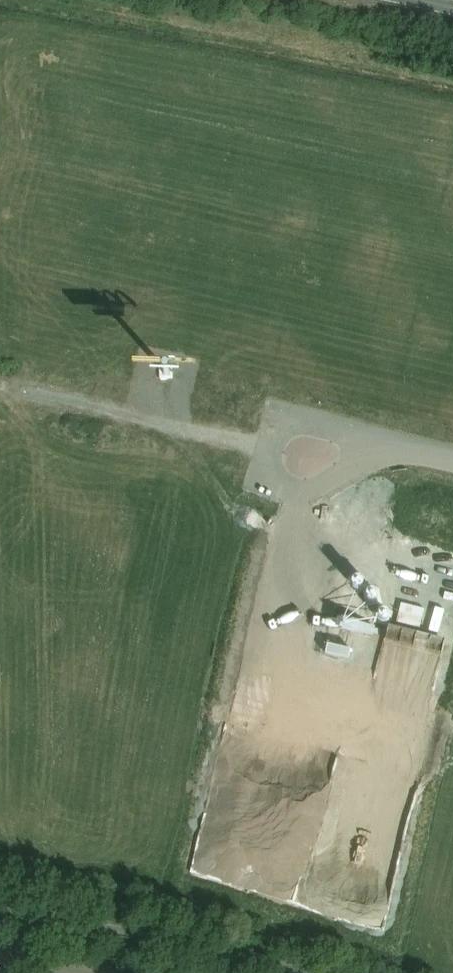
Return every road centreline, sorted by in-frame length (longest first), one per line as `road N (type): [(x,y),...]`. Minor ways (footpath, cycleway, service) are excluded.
road 1 (unclassified): [(452,467),(388,452),(316,464)]

